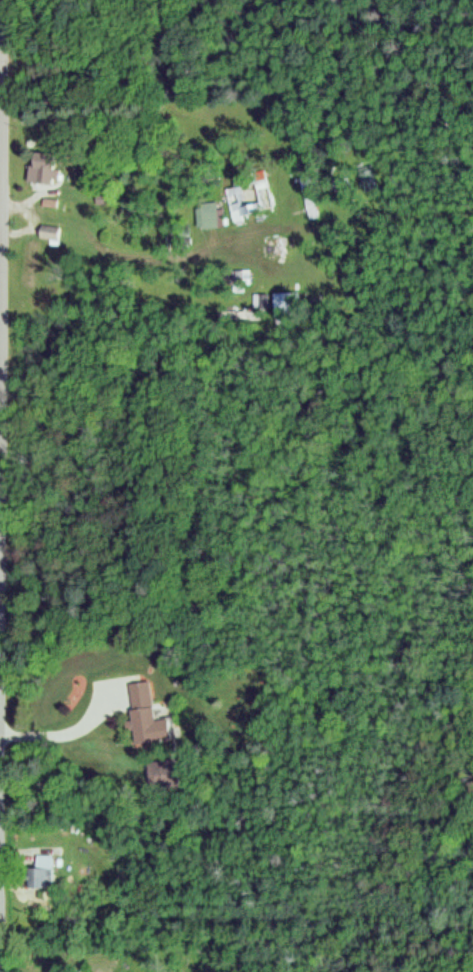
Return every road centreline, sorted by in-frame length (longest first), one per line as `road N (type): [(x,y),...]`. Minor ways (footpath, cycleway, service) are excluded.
road 1 (residential): [(0,494),(3,0)]
road 2 (residential): [(6,971),(0,847)]

